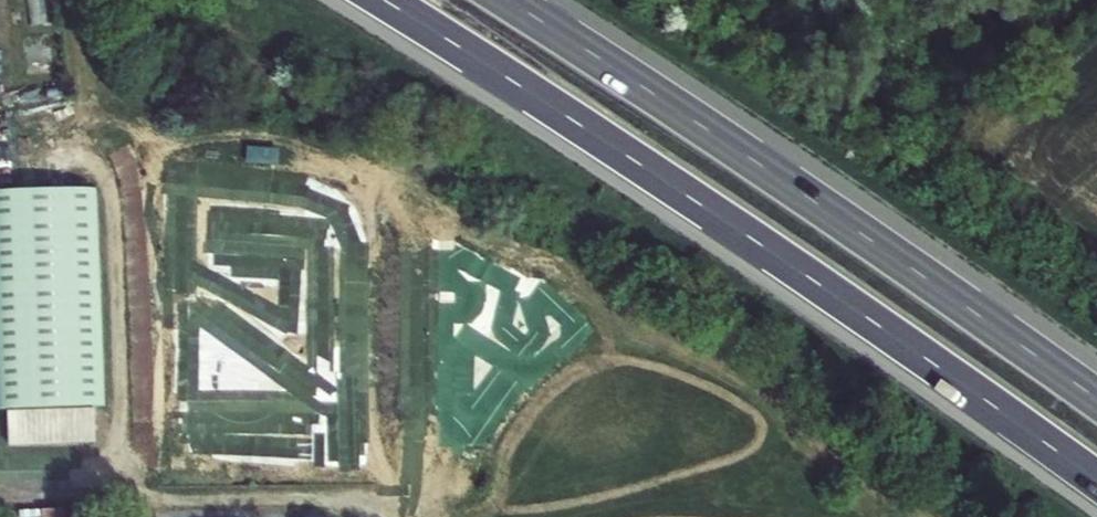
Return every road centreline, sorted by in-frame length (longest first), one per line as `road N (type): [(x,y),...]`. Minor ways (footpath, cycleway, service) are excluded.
road 1 (motorway): [(383,0),(726,222),(1096,480)]
road 2 (motorway): [(1096,400),(507,0)]

